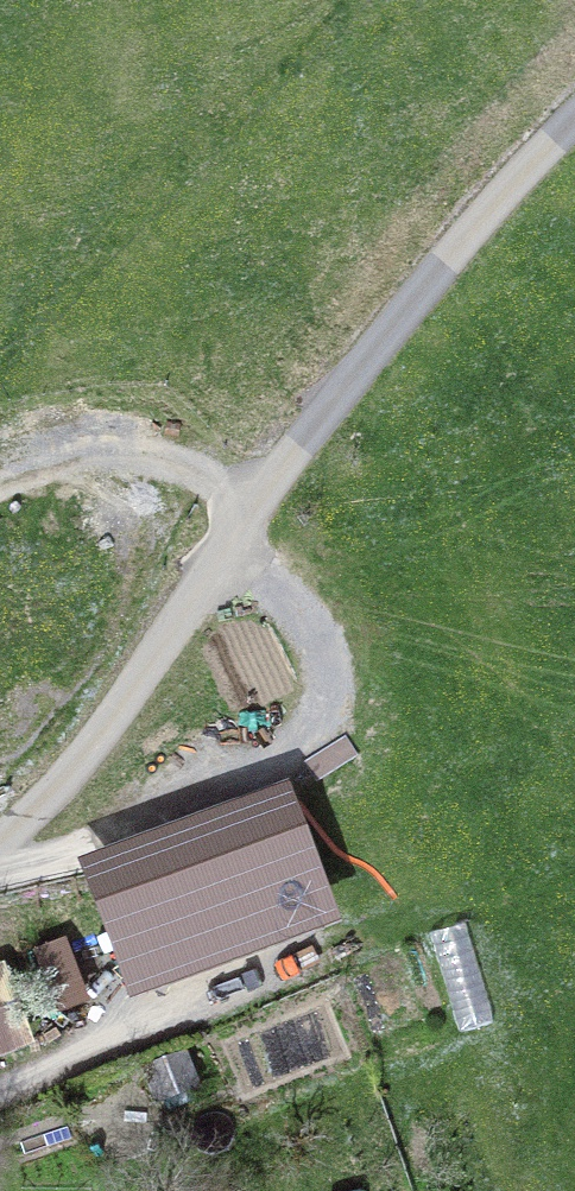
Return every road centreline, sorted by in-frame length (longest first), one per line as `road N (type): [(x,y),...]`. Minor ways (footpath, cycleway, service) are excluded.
road 1 (track): [(0,867),(120,838),(231,789),(266,770),(320,718),(330,689),(316,635),(273,586),(217,550)]
road 2 (track): [(574,119),(447,258),(250,499)]
road 3 (track): [(250,499),(104,731),(52,792),(0,835)]
road 4 (track): [(0,480),(39,465),(127,456),(250,499)]

